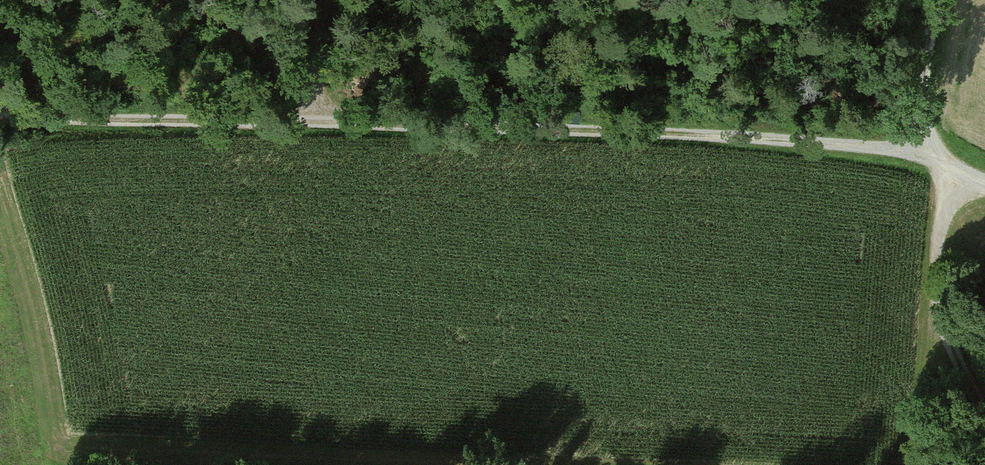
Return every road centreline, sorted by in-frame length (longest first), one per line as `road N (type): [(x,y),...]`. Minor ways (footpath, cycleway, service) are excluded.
road 1 (track): [(0,110),(565,126),(898,149),(942,164)]
road 2 (track): [(942,164),(949,203),(934,257),(934,301),(940,338),(984,423)]
road 3 (track): [(942,164),(921,84),(939,0)]
road 4 (track): [(321,122),(330,0)]

